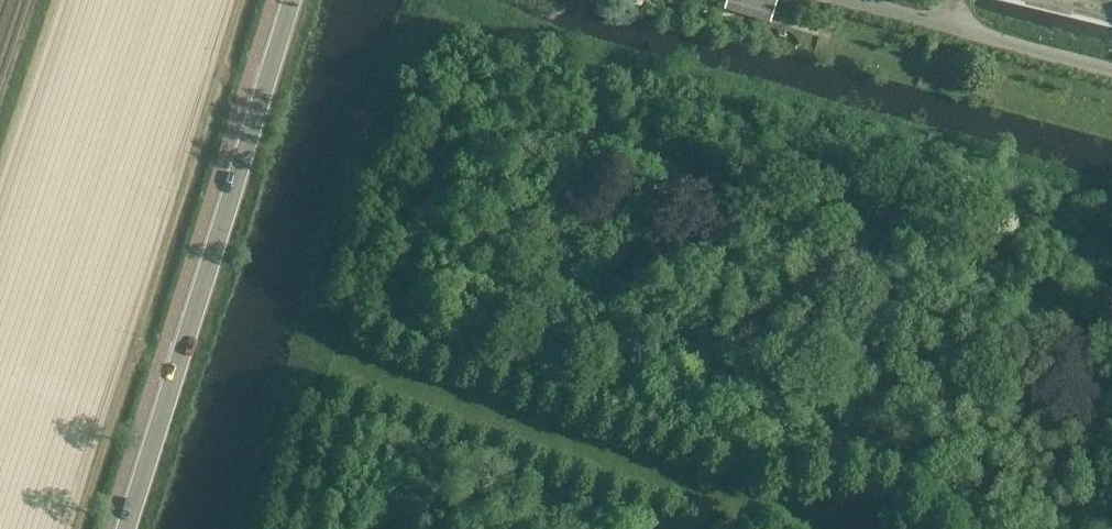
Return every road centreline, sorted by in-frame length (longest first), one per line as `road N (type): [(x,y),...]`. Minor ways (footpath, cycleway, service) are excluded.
road 1 (tertiary): [(125,528),(291,0)]
road 2 (unclassified): [(1111,68),(849,0)]

